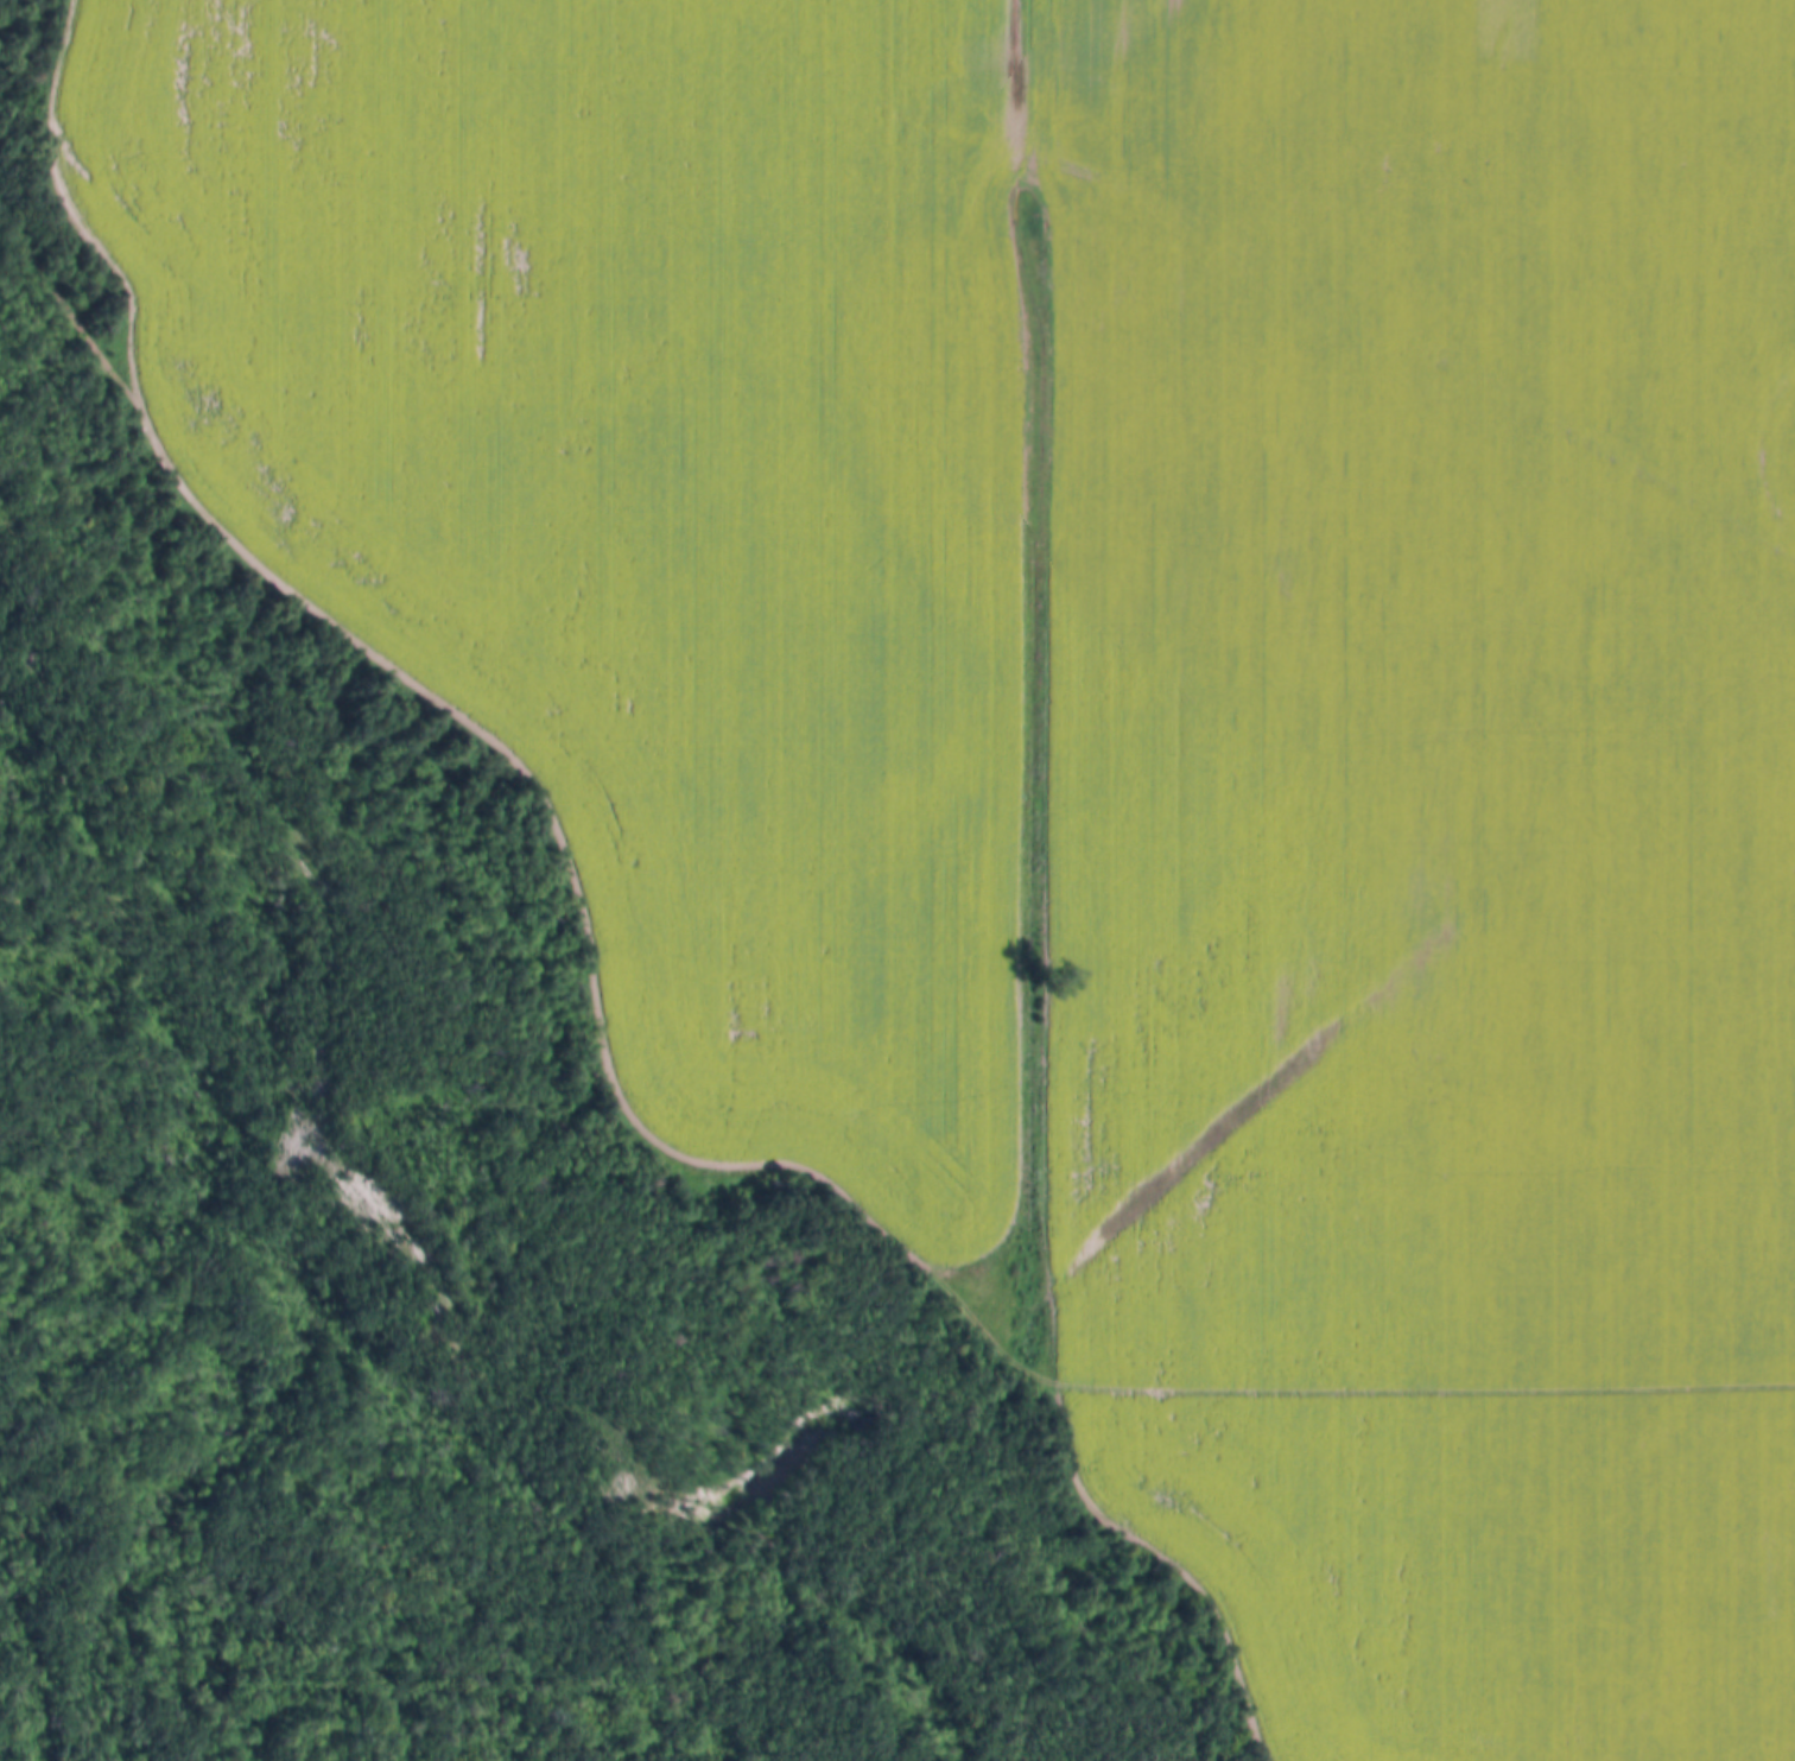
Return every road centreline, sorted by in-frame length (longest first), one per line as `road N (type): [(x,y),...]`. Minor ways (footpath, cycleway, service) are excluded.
road 1 (track): [(1794,1373),(1073,1377),(1017,1350),(901,1225),(838,1183),(817,1155),(719,1172),(664,1144),(624,1081),(592,906),(538,769),(274,576),(217,525),(148,426),(135,388),(133,331),(142,278),(65,175),(59,128),(76,0)]

